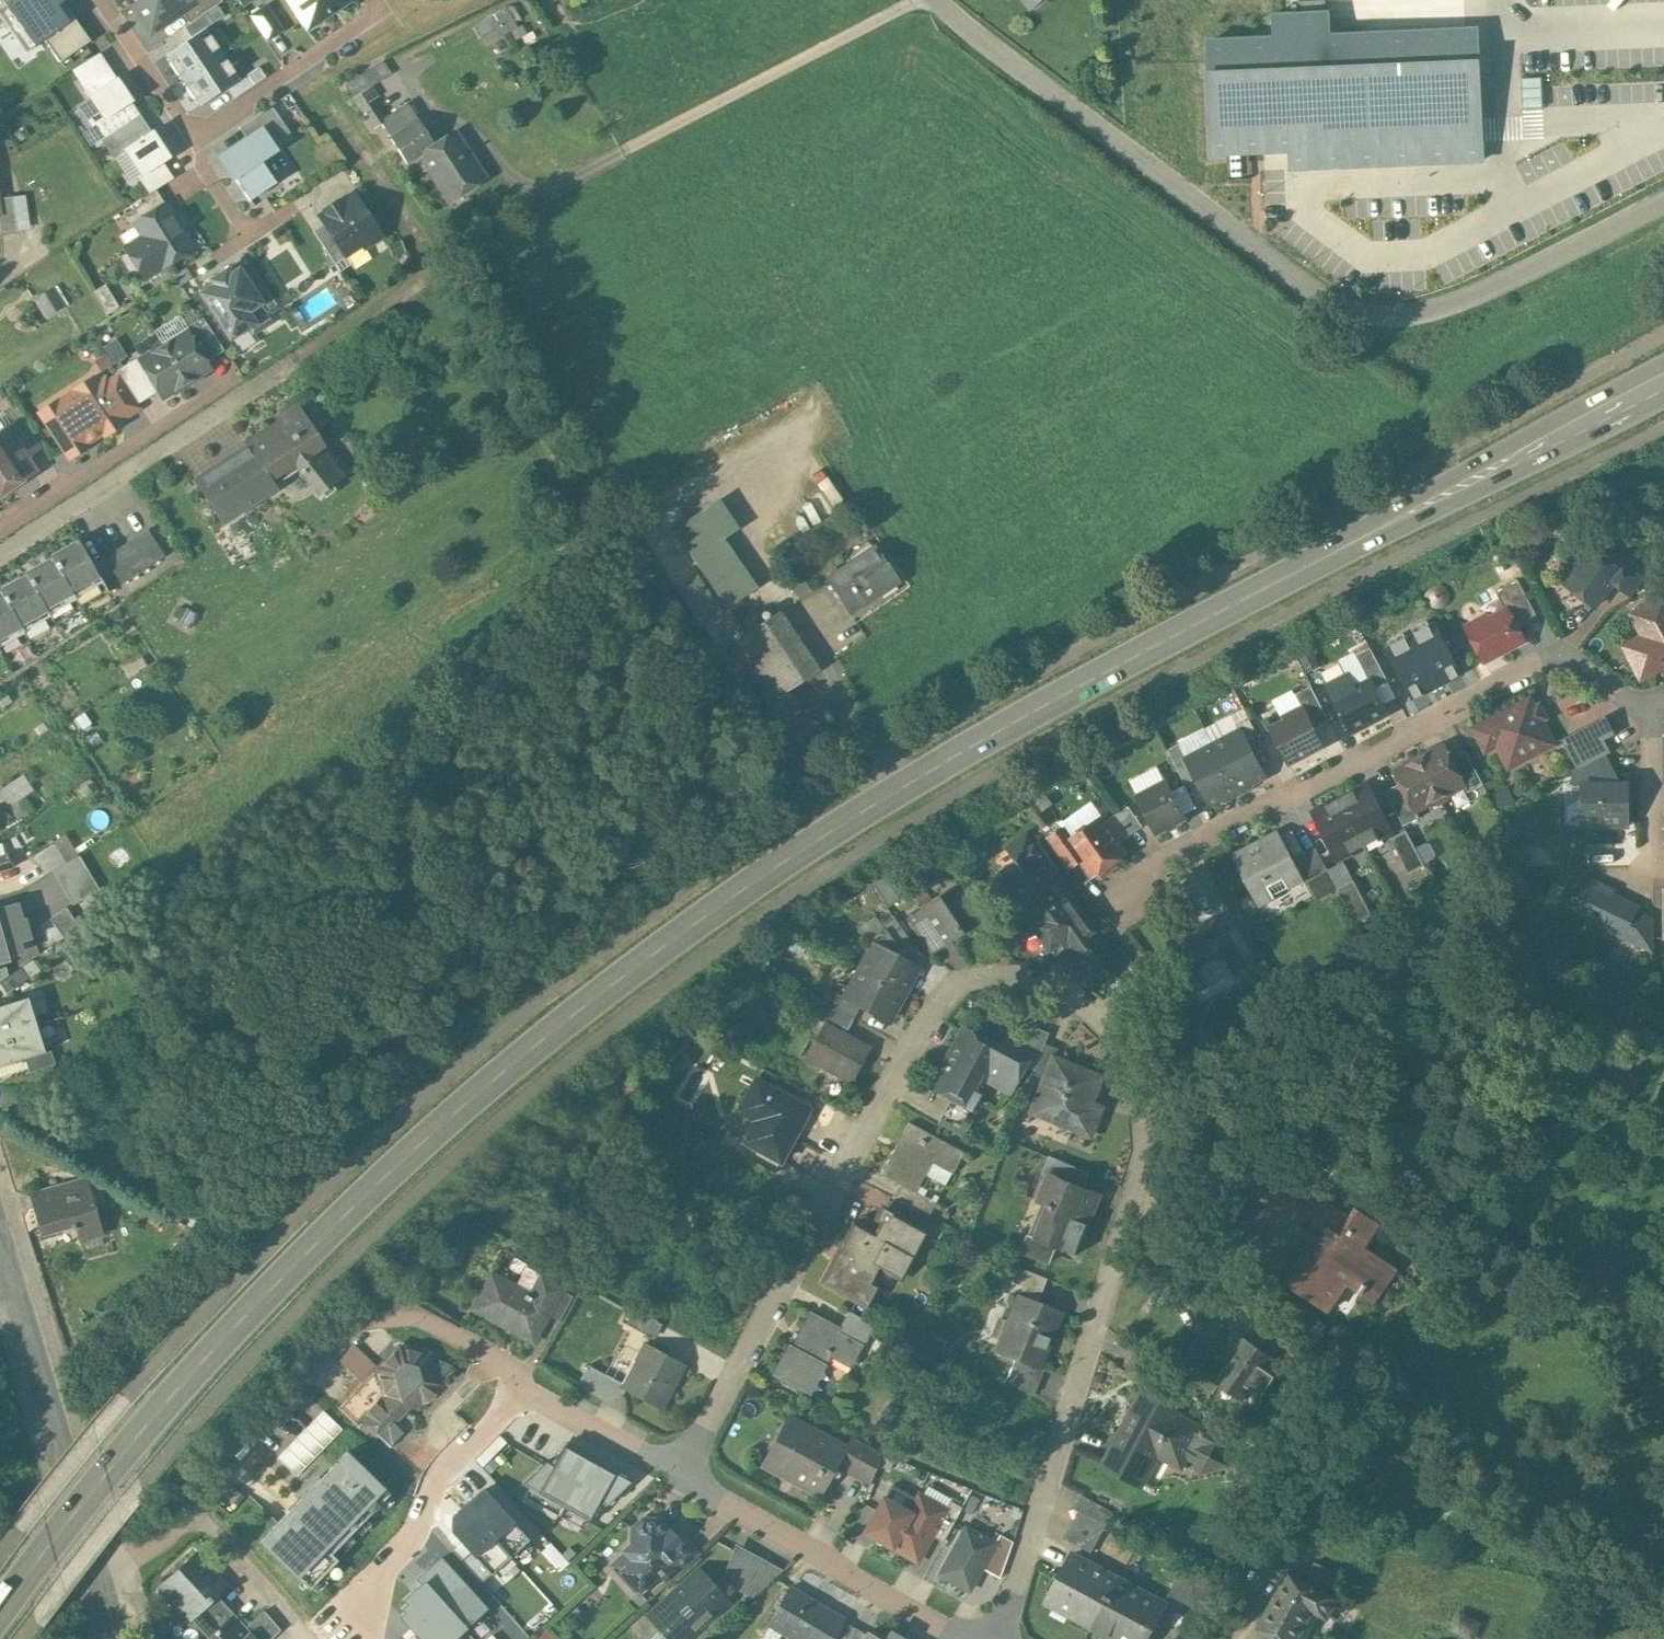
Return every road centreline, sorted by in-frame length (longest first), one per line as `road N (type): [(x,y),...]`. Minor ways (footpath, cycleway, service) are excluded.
road 1 (primary): [(0,1613),(48,1543),(265,1290),(470,1097),(614,979),(827,832),(1053,697),(1663,385)]
road 2 (residential): [(1001,1638),(1144,1164),(1132,1066),(1079,999),(1010,977),(951,986),(681,1464)]
road 3 (residential): [(99,1576),(168,1538),(363,1327),(423,1319),(681,1464)]
road 4 (residential): [(1647,707),(1559,655),(1174,855),(1126,899)]
road 5 (unclassified): [(1663,199),(1508,278),(1392,314),(1304,284),(1198,201)]
road 6 (residential): [(357,316),(0,560)]
road 7 (residential): [(99,0),(197,141),(386,10),(380,0)]
road 8 (unclassified): [(0,1233),(99,1576)]
road 9 (residential): [(681,1464),(976,1638)]
road 10 (residential): [(1198,201),(935,0)]
road 11 (residential): [(0,527),(236,378)]
road 12 (residential): [(1647,707),(1653,870)]

